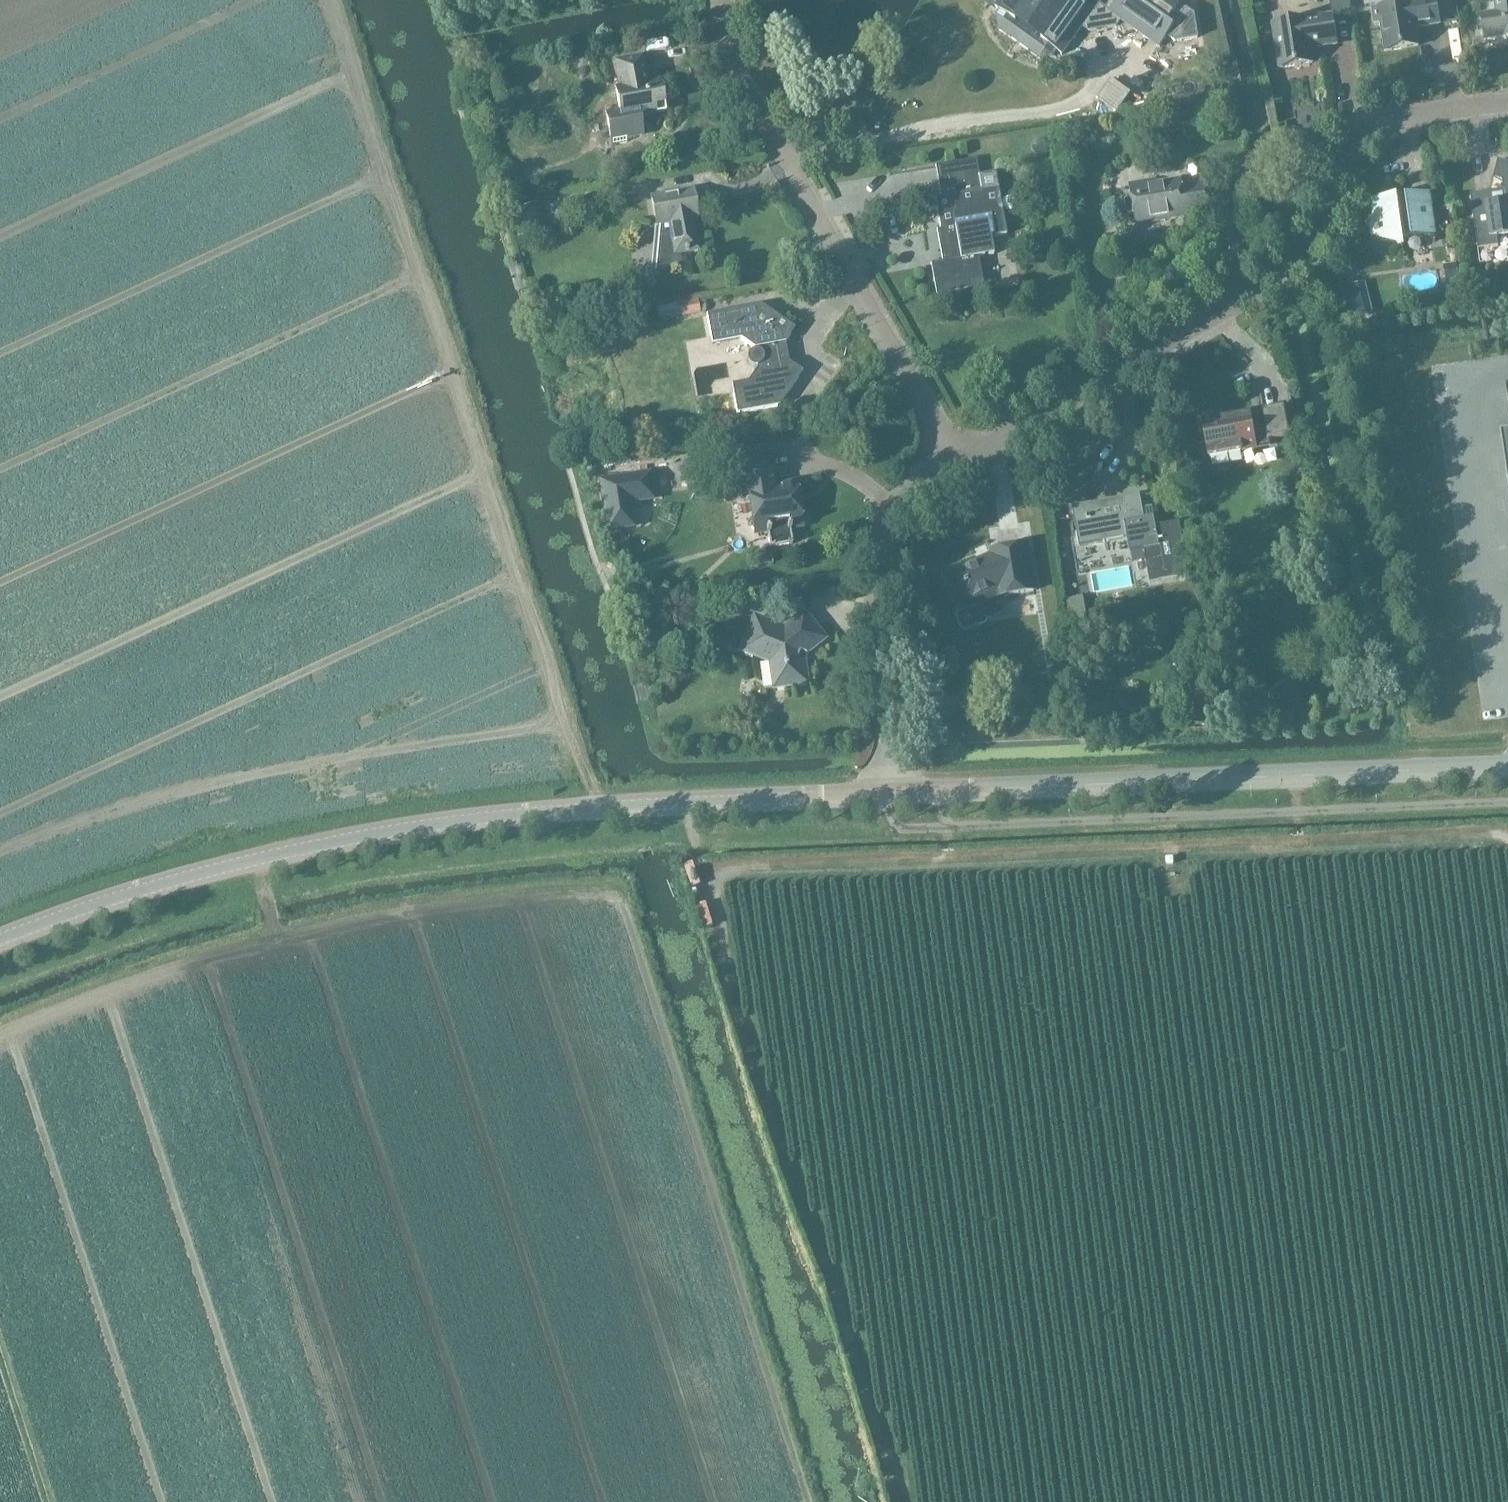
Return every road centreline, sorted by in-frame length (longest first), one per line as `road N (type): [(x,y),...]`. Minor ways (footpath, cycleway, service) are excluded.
road 1 (tertiary): [(0,942),(157,888),(341,841),(554,811),(889,796)]
road 2 (residential): [(960,459),(1268,287),(1323,226),(1350,142),(1378,119),(1507,100)]
road 3 (tertiary): [(889,796),(1507,766)]
road 4 (residential): [(960,459),(746,87),(729,50),(725,0)]
road 5 (residential): [(889,796),(886,532),(910,490),(960,459)]

